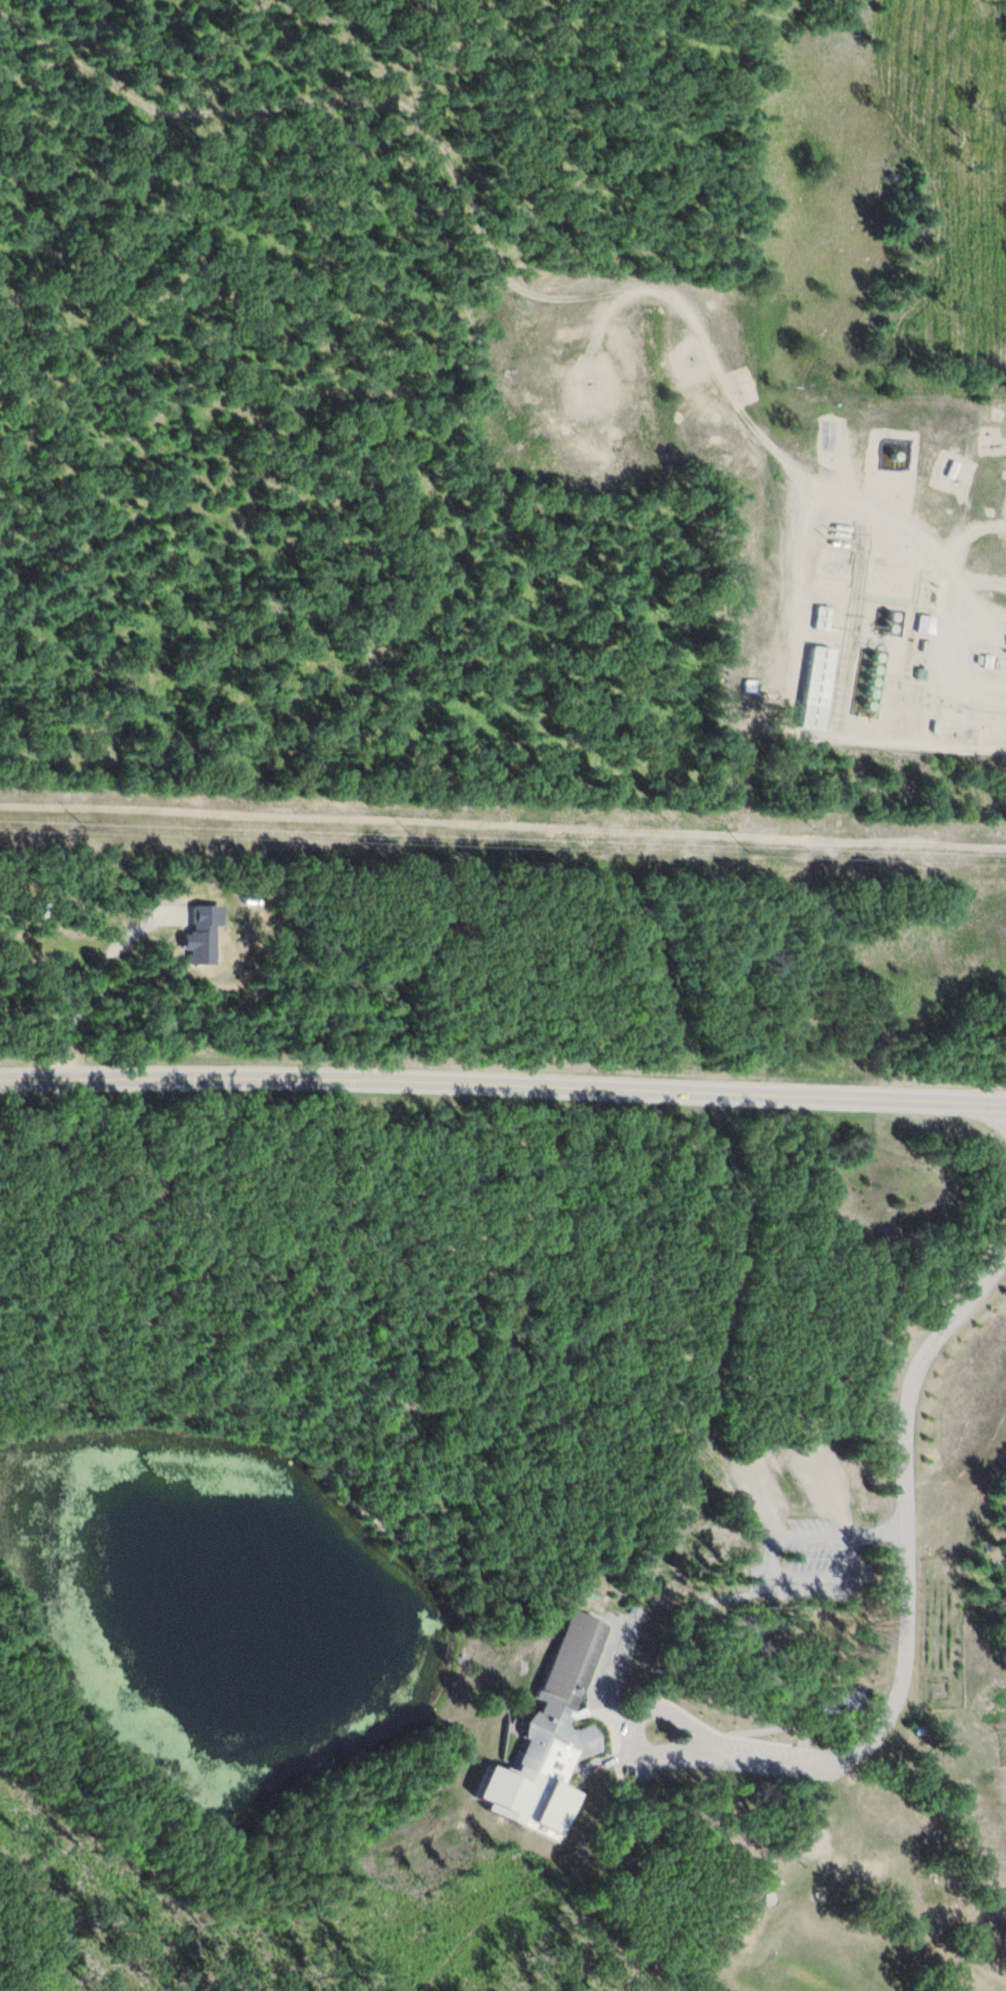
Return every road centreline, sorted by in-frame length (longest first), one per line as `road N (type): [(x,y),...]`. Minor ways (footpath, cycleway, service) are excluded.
road 1 (track): [(1005,619),(992,614),(950,555),(893,511),(822,484),(765,436),(692,311),(658,292),(525,295),(409,106),(342,98),(167,110),(0,7)]
road 2 (track): [(0,804),(1005,847)]
road 3 (tertiary): [(1005,1105),(397,1082),(0,1082)]

